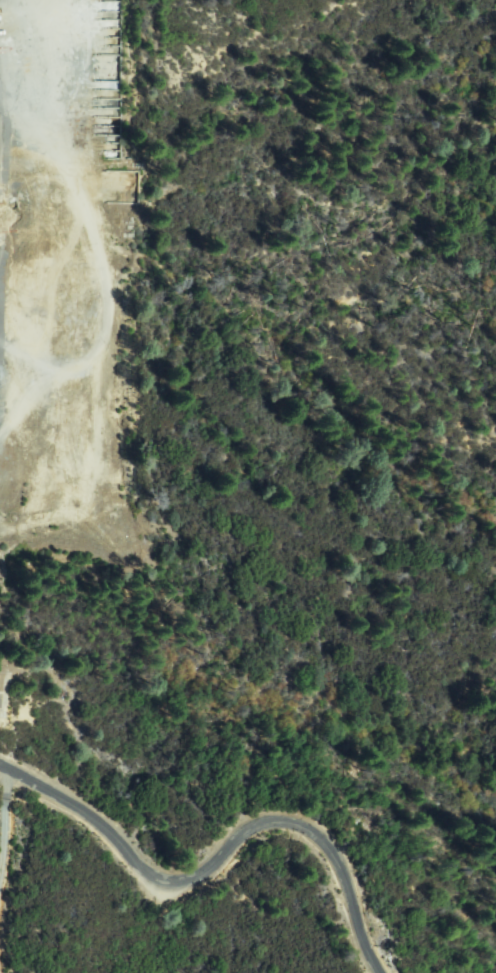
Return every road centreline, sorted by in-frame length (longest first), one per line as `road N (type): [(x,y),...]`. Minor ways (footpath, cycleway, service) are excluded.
road 1 (residential): [(0,783),(75,815),(162,888),(196,883),(245,834),(296,837),(330,874),(364,972)]

